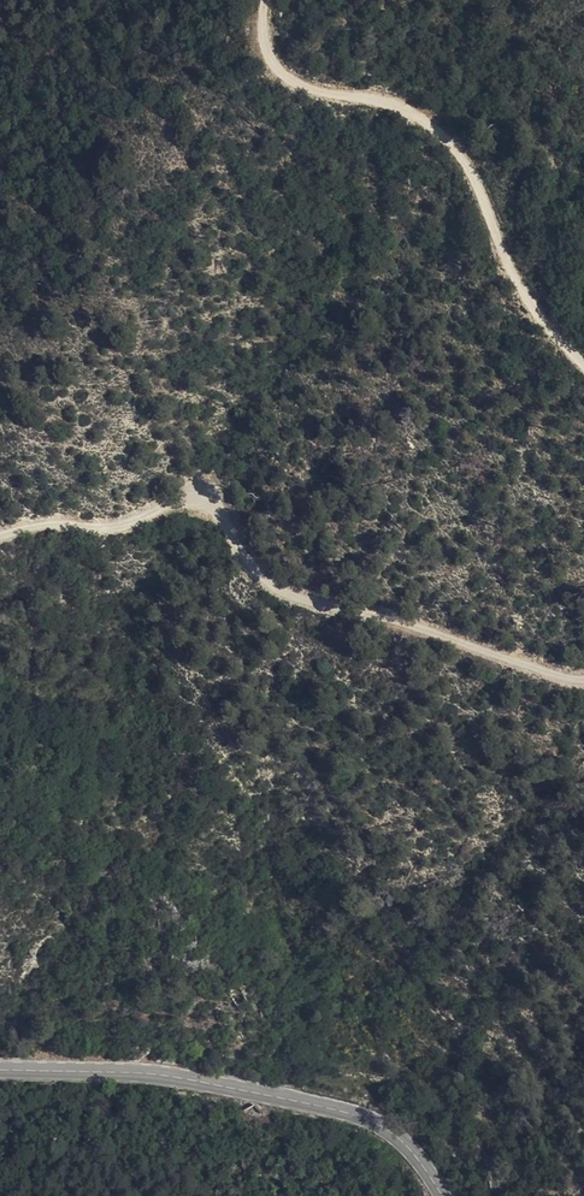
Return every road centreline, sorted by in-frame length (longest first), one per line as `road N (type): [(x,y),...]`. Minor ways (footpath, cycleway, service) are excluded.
road 1 (track): [(583,675),(460,654),(269,571),(240,553),(219,504),(180,505),(113,528),(38,525),(0,534)]
road 2 (track): [(267,0),(263,46),(297,85),(390,105),(444,133),(475,181),(506,256),(543,312),(583,353)]
road 3 (tertiary): [(442,1195),(395,1133),(363,1116),(167,1075),(0,1070)]

